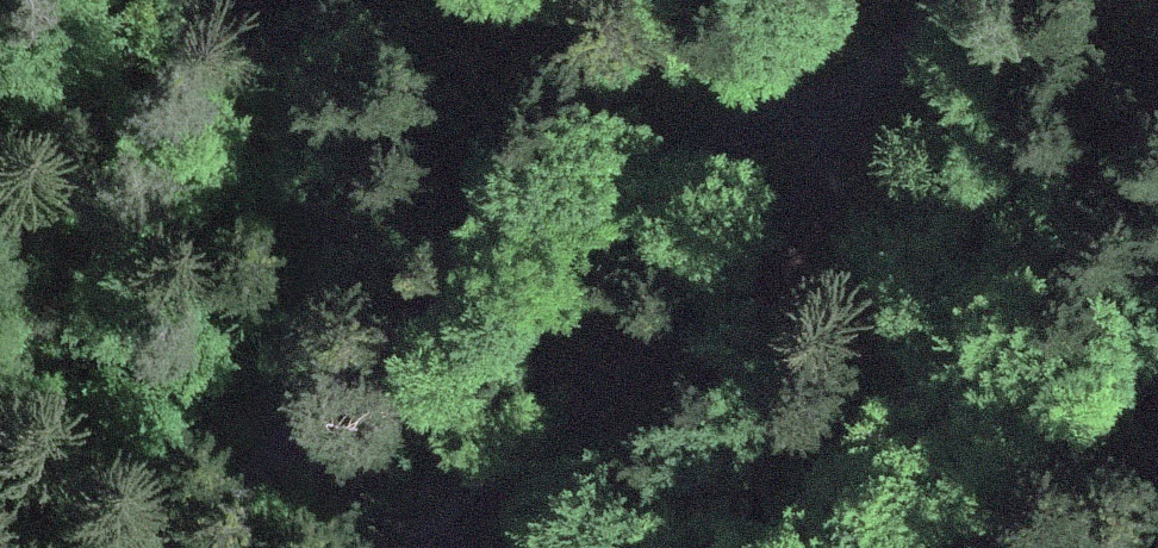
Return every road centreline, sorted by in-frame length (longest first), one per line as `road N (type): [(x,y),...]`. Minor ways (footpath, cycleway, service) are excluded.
road 1 (track): [(141,547),(214,444),(421,289),(681,144),(837,151)]
road 2 (track): [(464,547),(695,317),(978,0)]

